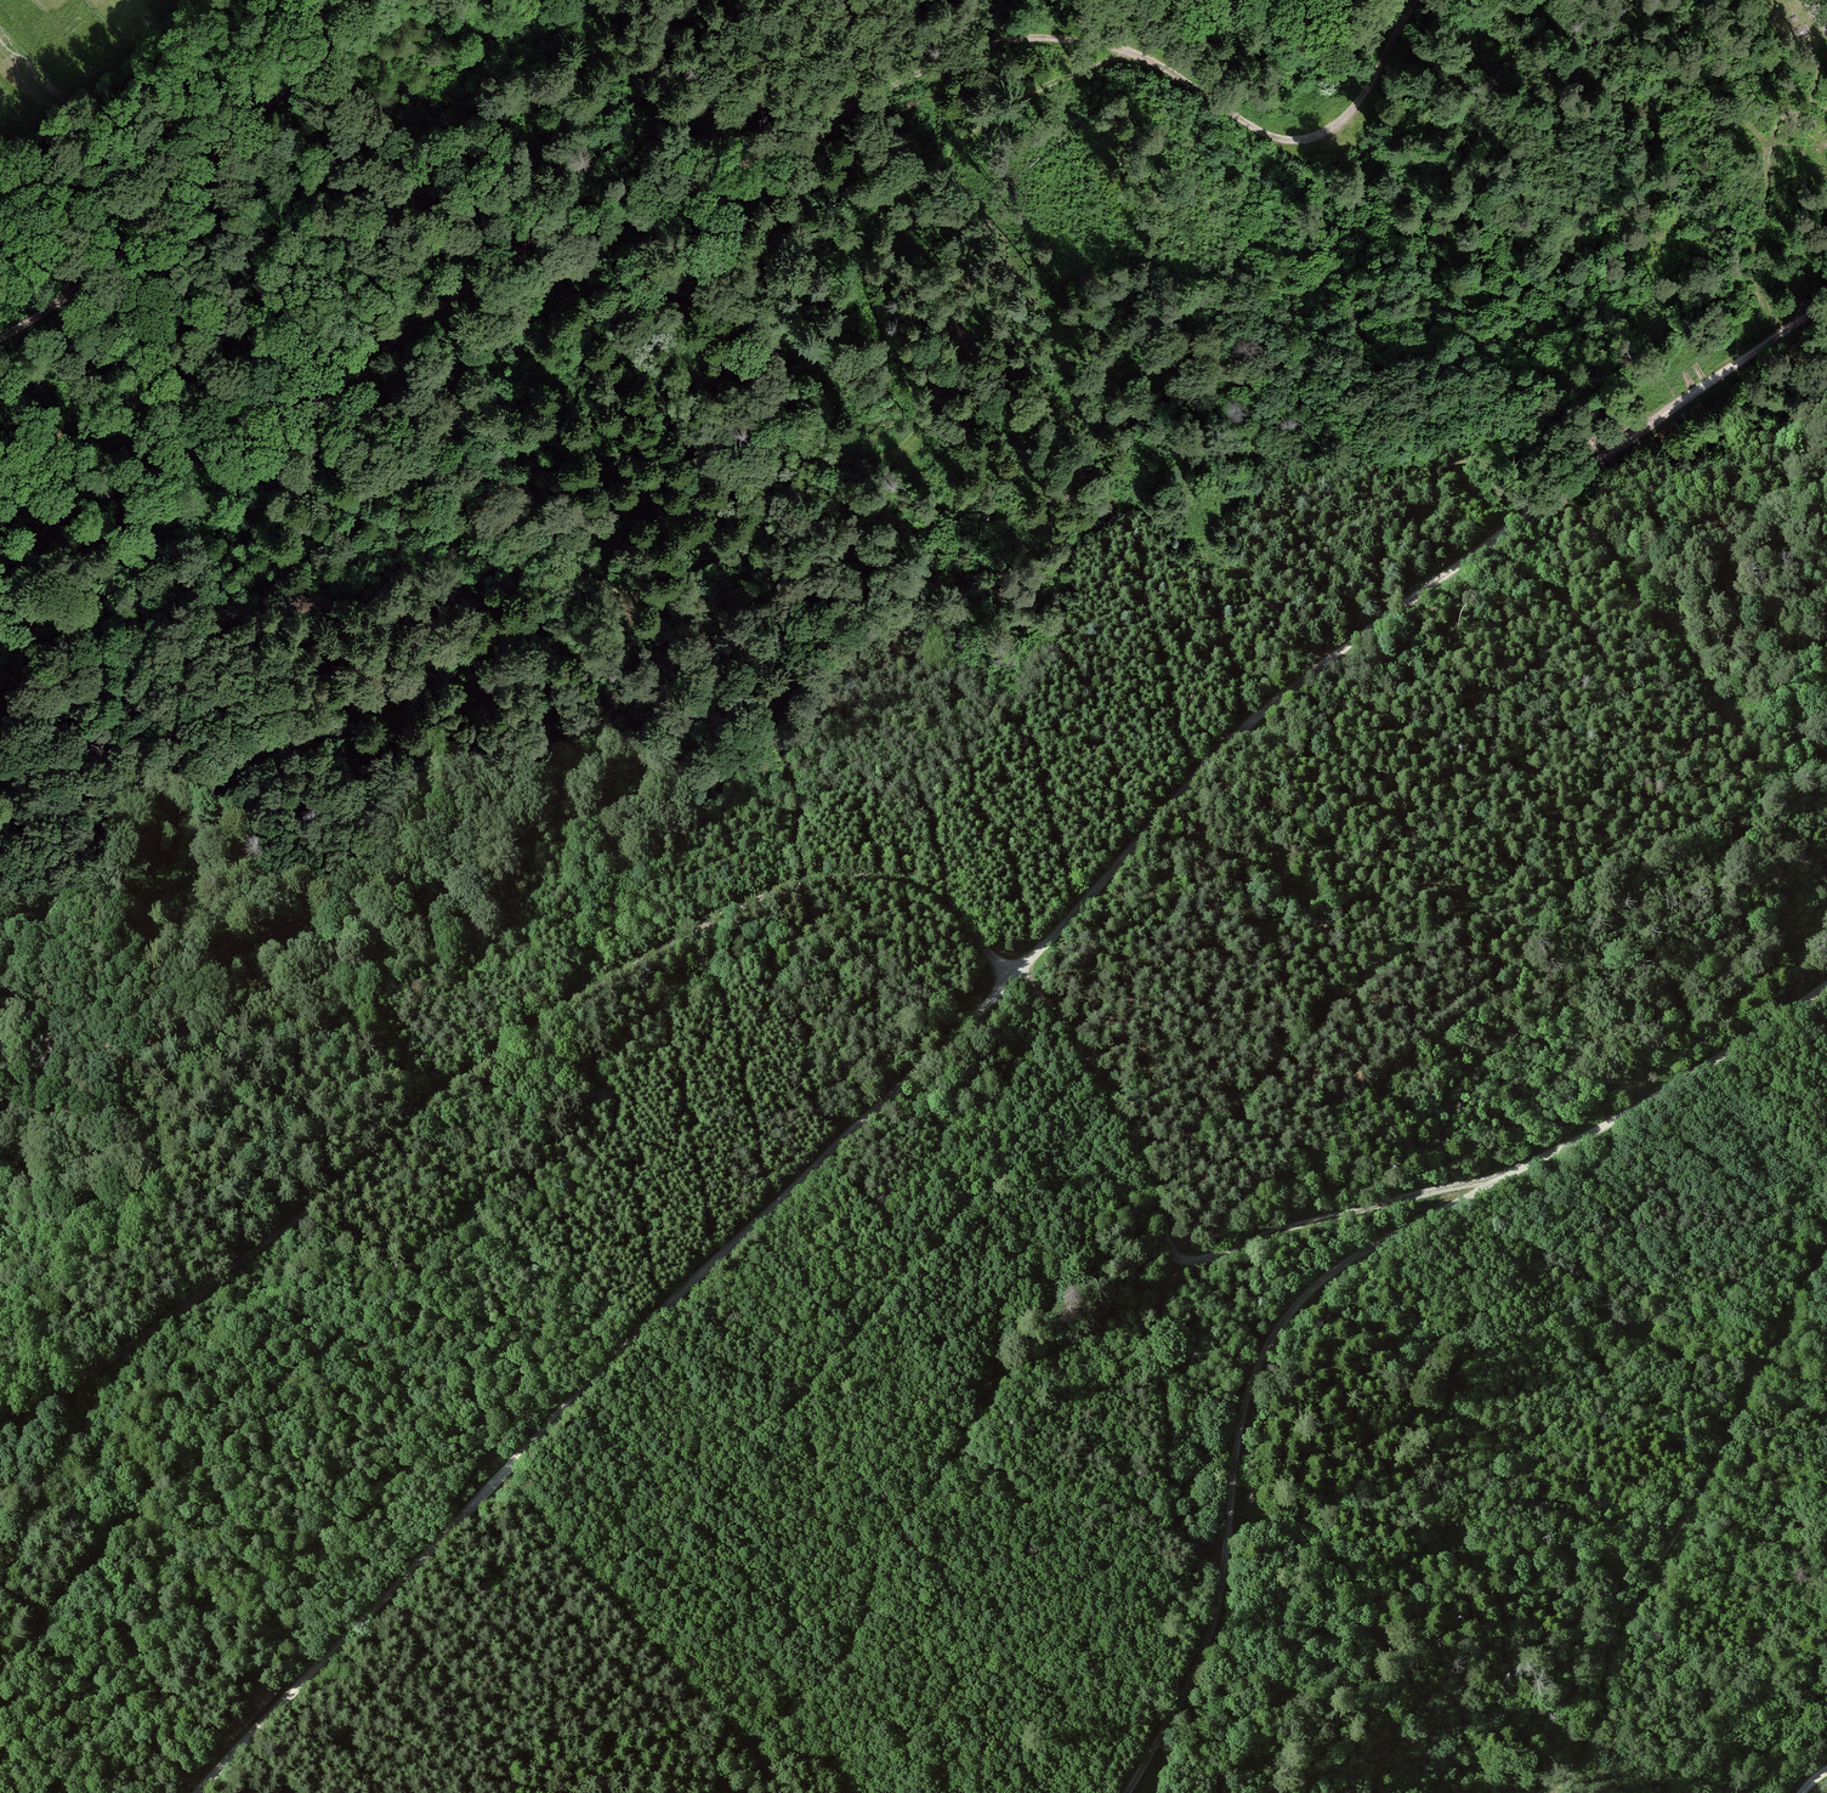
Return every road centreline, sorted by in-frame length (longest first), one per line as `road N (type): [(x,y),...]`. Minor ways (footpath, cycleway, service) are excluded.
road 1 (track): [(41,934),(60,900),(77,891),(143,899),(182,889),(216,855),(226,777),(237,761),(374,707),(448,662),(497,644),(563,575),(674,602),(732,596),(755,560),(762,489),(772,471),(798,458),(880,459),(901,449),(916,426),(918,402),(864,282),(861,239),(871,217),(1010,103),(1142,55)]
road 2 (track): [(0,1432),(184,1307),(568,1009),(721,914),(818,880),(895,882),(943,911),(1011,978)]
road 3 (track): [(1414,0),(1355,106),(1310,138),(1258,130),(1121,46),(1012,39),(937,65),(720,177),(522,234),(392,346)]
road 4 (track): [(195,1792),(587,1380),(1020,969)]
road 5 (track): [(1020,969),(1217,749),(1283,690),(1826,300)]
road 6 (track): [(1495,1178),(1325,1279),(1274,1335),(1244,1424),(1214,1625),(1181,1707),(1129,1792)]
road 7 (track): [(1020,969),(1143,1157),(1180,1257),(1495,1178)]
road 8 (track): [(350,0),(300,68),(144,233),(82,287),(0,338)]
road 9 (track): [(0,561),(115,491),(335,389),(392,346)]
road 10 (track): [(783,1792),(499,1473)]
road 11 (track): [(1495,1178),(1640,1107),(1826,985)]

